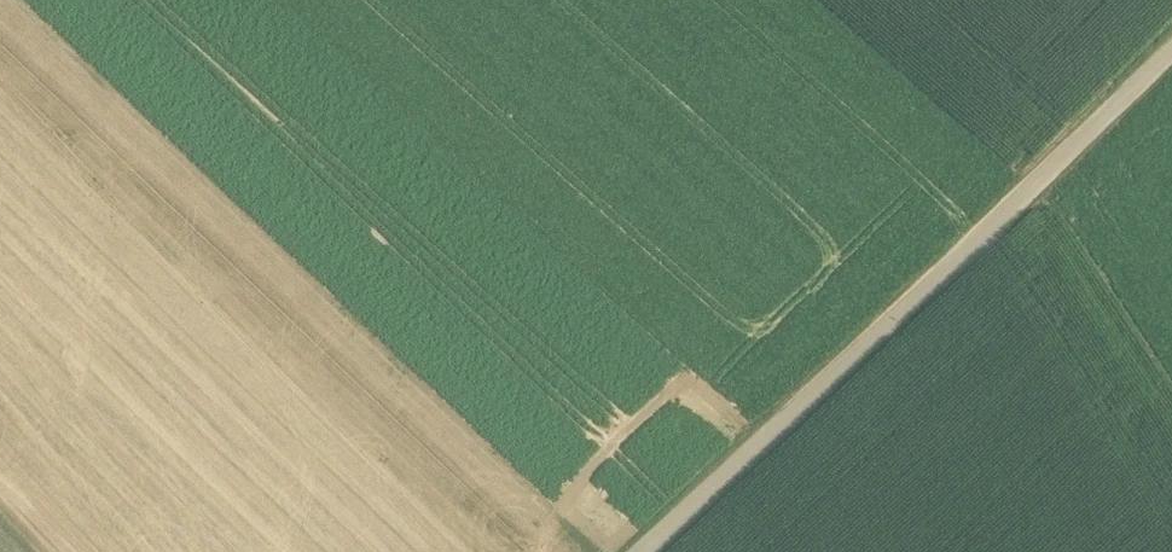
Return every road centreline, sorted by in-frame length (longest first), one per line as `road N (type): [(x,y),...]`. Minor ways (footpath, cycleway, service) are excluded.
road 1 (unclassified): [(1171,48),(647,551)]

